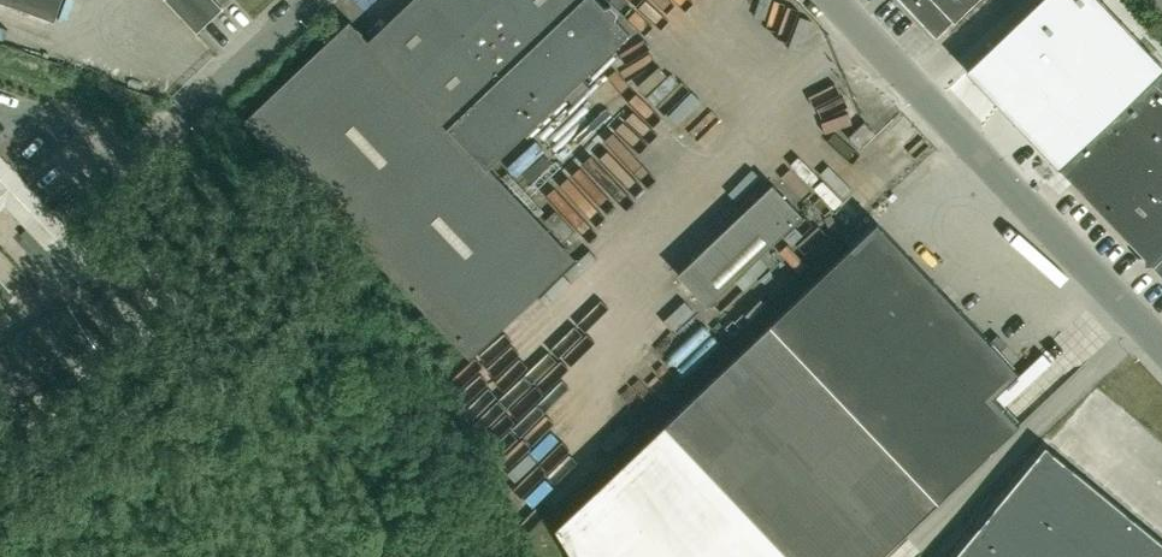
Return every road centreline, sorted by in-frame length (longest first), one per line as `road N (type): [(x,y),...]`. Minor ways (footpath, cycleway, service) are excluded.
road 1 (unclassified): [(1161,346),(833,0)]
road 2 (unclassified): [(310,0),(189,111)]

